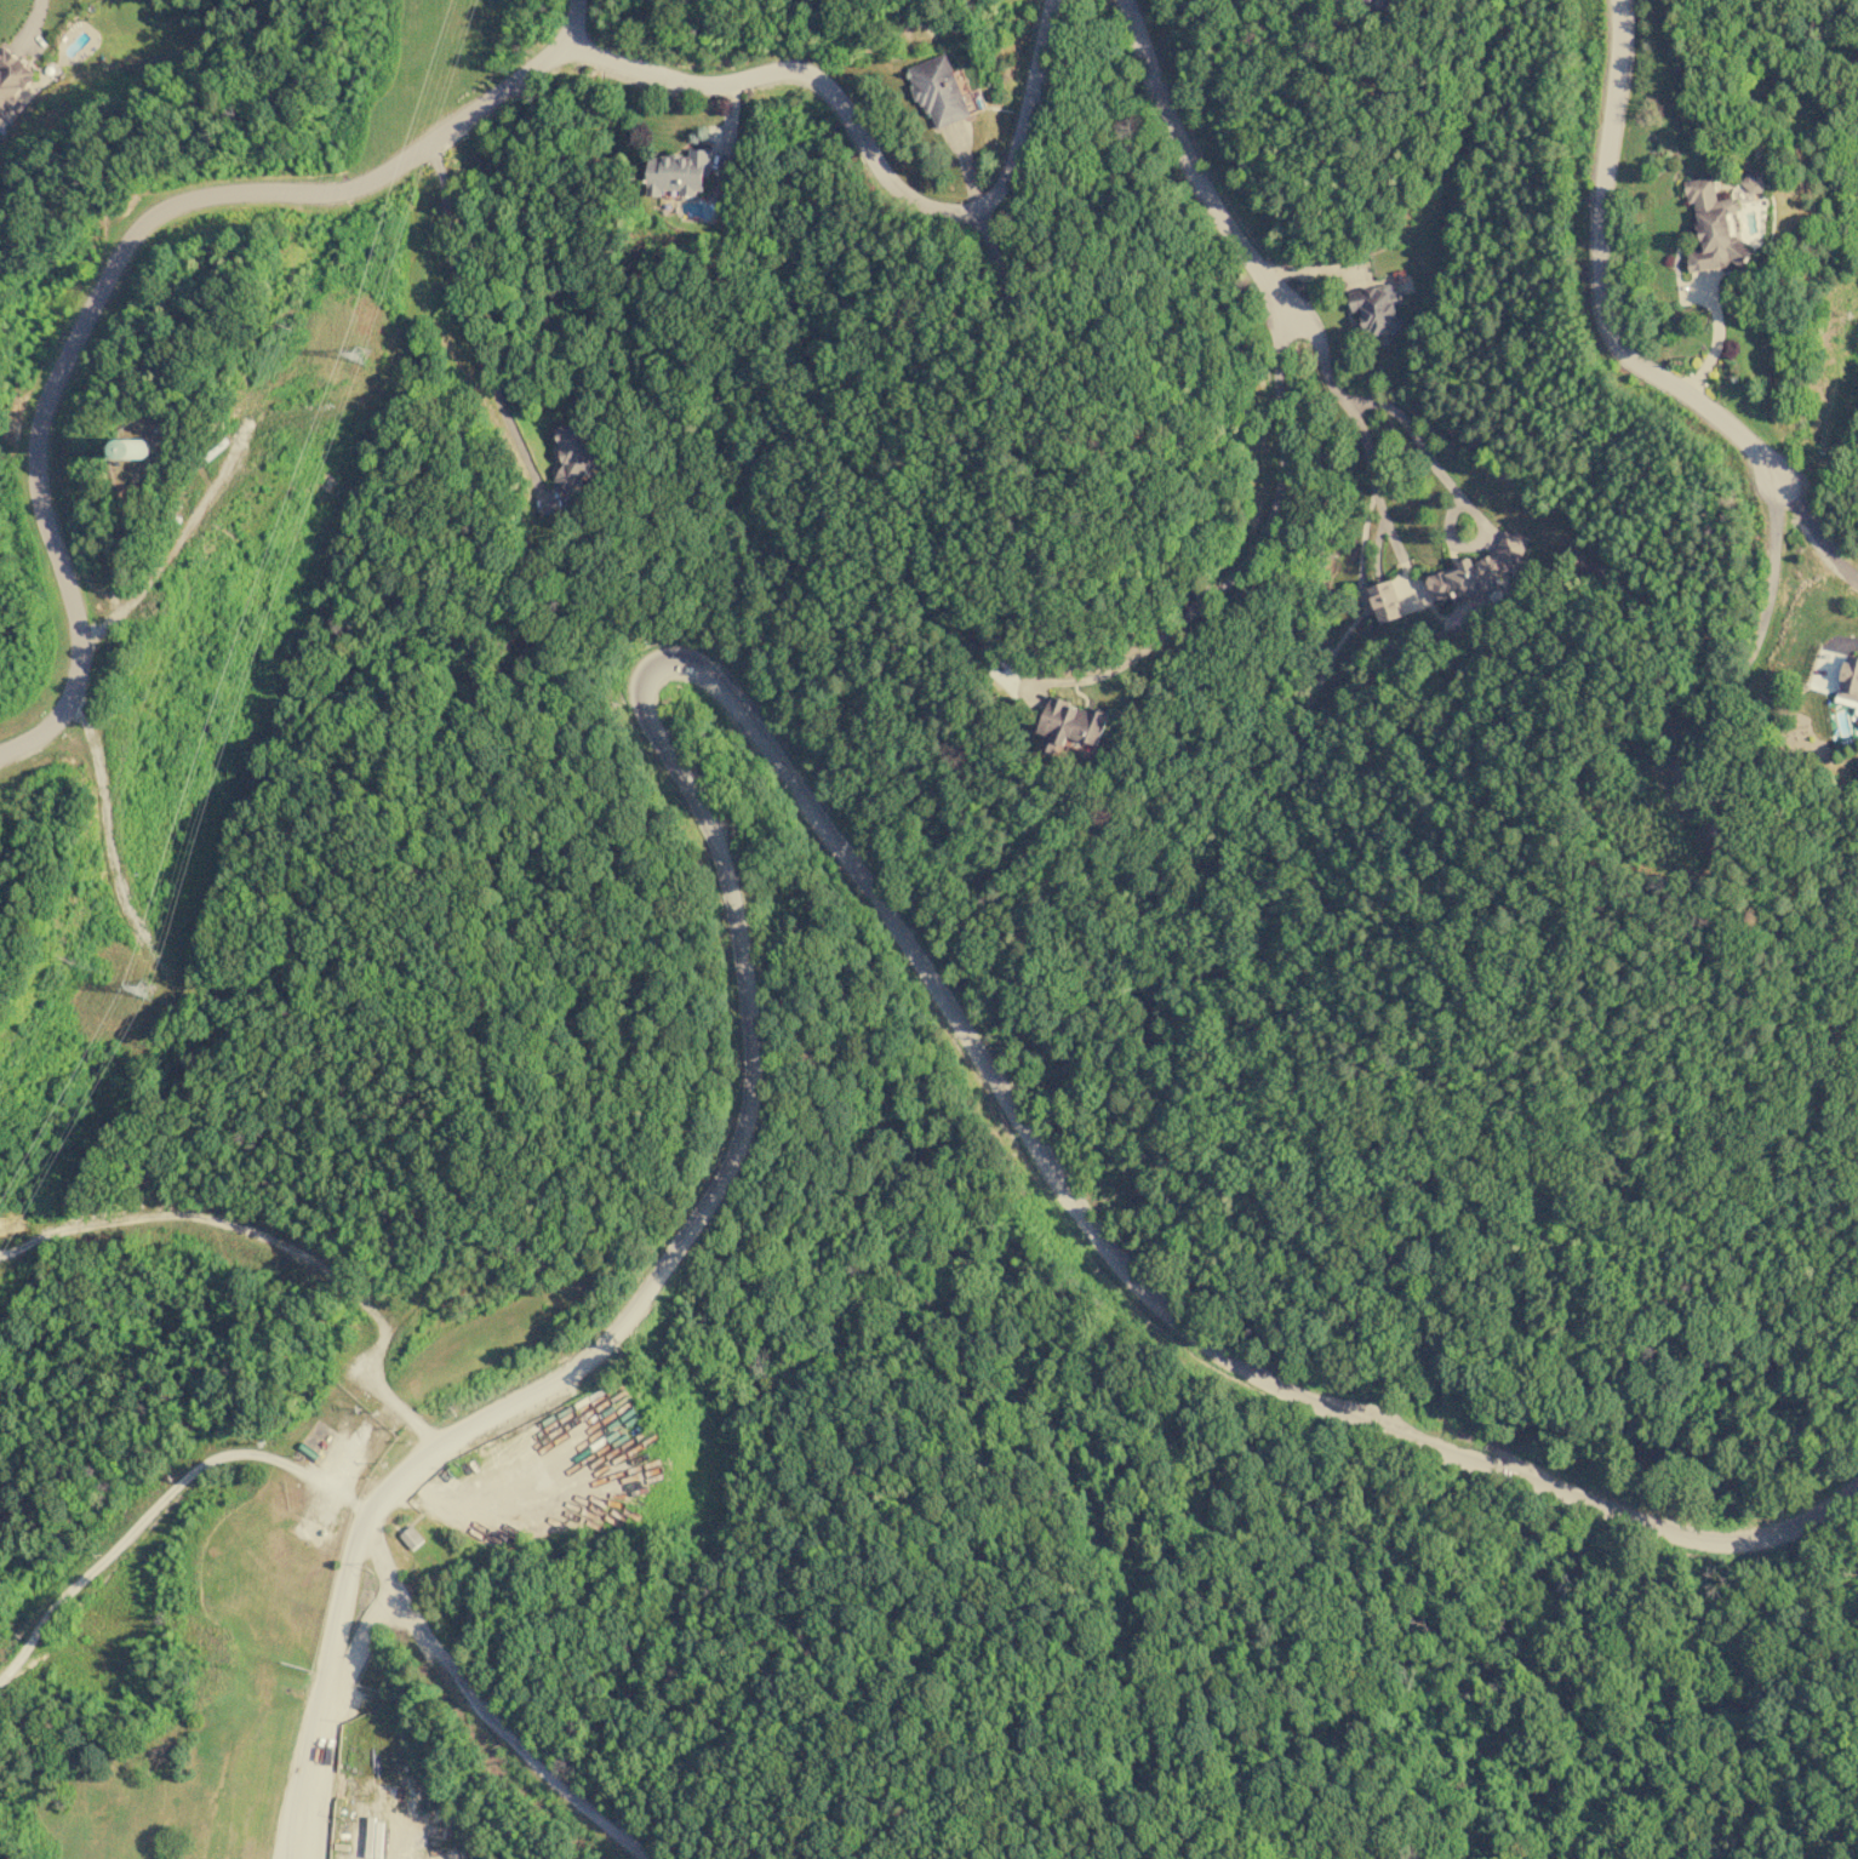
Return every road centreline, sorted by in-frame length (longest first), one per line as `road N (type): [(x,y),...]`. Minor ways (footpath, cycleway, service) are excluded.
road 1 (residential): [(0,755),(25,748),(74,702),(82,646),(36,463),(50,394),(131,244),(172,202),(316,193),(417,162),(579,42)]
road 2 (residential): [(579,42),(629,67),(711,86),(770,78),(831,90),(904,200),(979,217),(1011,176),(1060,0)]
road 3 (residential): [(1616,0),(1600,290),(1607,327),(1625,353),(1760,453),(1842,571),(1857,579)]
road 4 (residential): [(1299,318),(1282,336),(1282,494),(1253,568),(1178,619),(1131,665),(1075,686)]
road 5 (residential): [(1122,0),(1231,238),(1299,318)]

